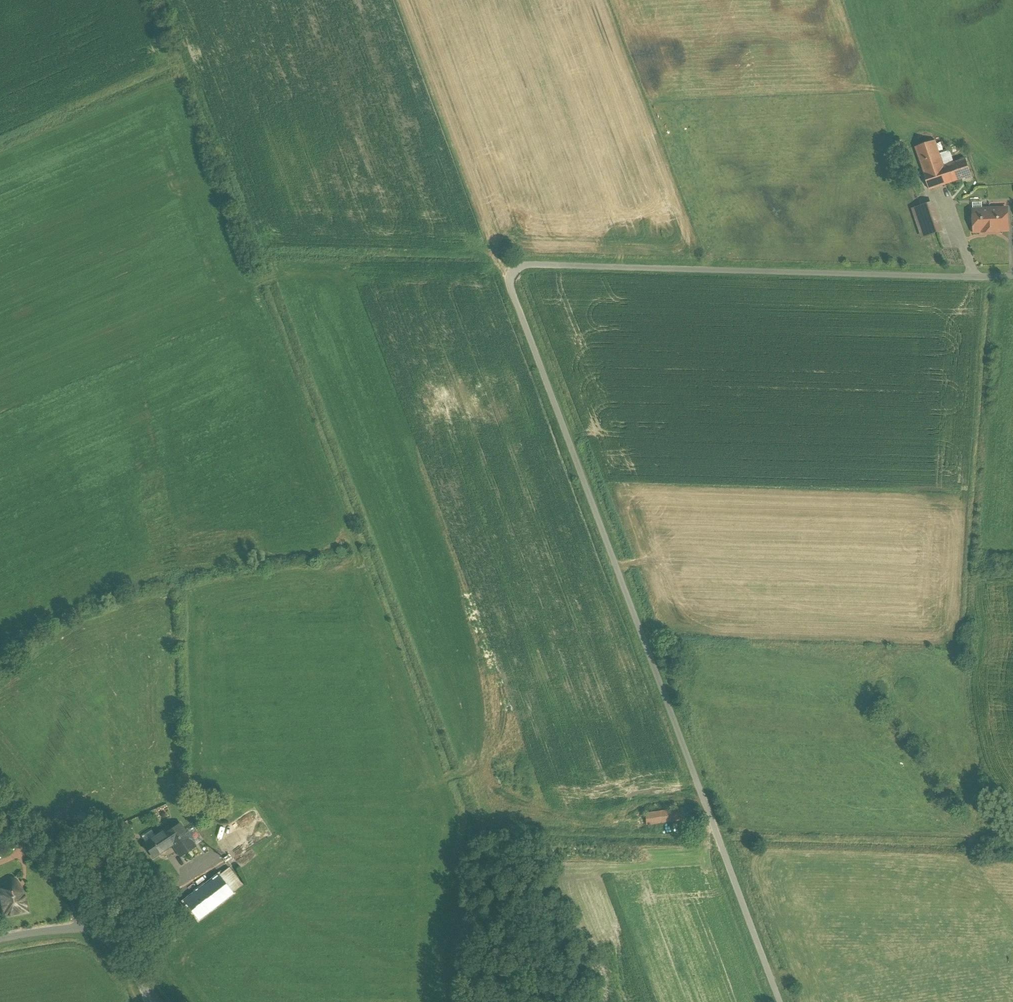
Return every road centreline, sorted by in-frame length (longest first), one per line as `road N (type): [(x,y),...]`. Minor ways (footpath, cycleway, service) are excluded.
road 1 (unclassified): [(782,1001),(509,269),(520,259),(1012,273)]
road 2 (unclassified): [(95,929),(0,811)]

